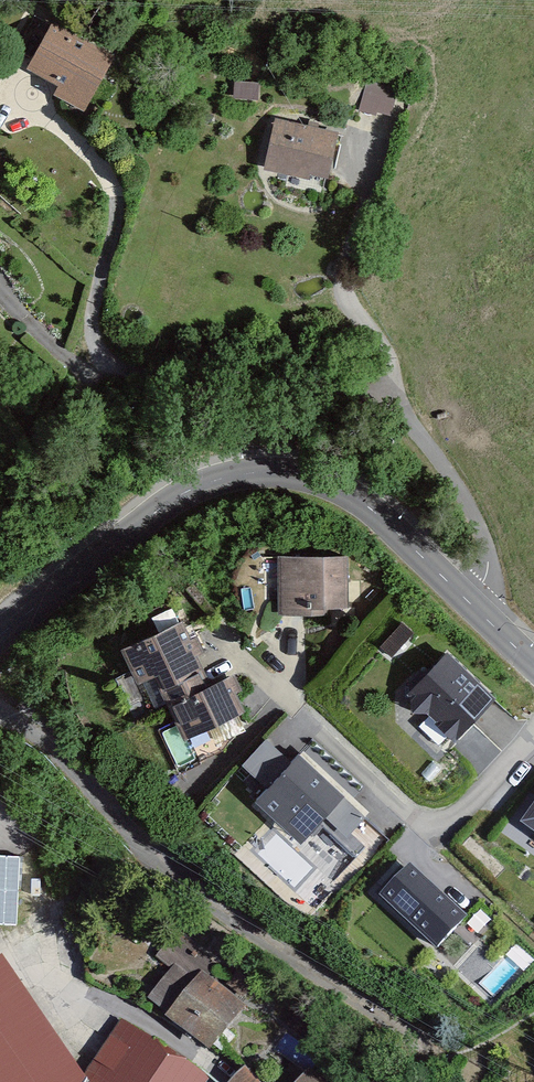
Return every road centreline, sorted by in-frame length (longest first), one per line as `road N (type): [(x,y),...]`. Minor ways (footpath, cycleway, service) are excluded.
road 1 (unclassified): [(0,636),(178,495),(258,472),(321,481),(351,495),(533,663)]

